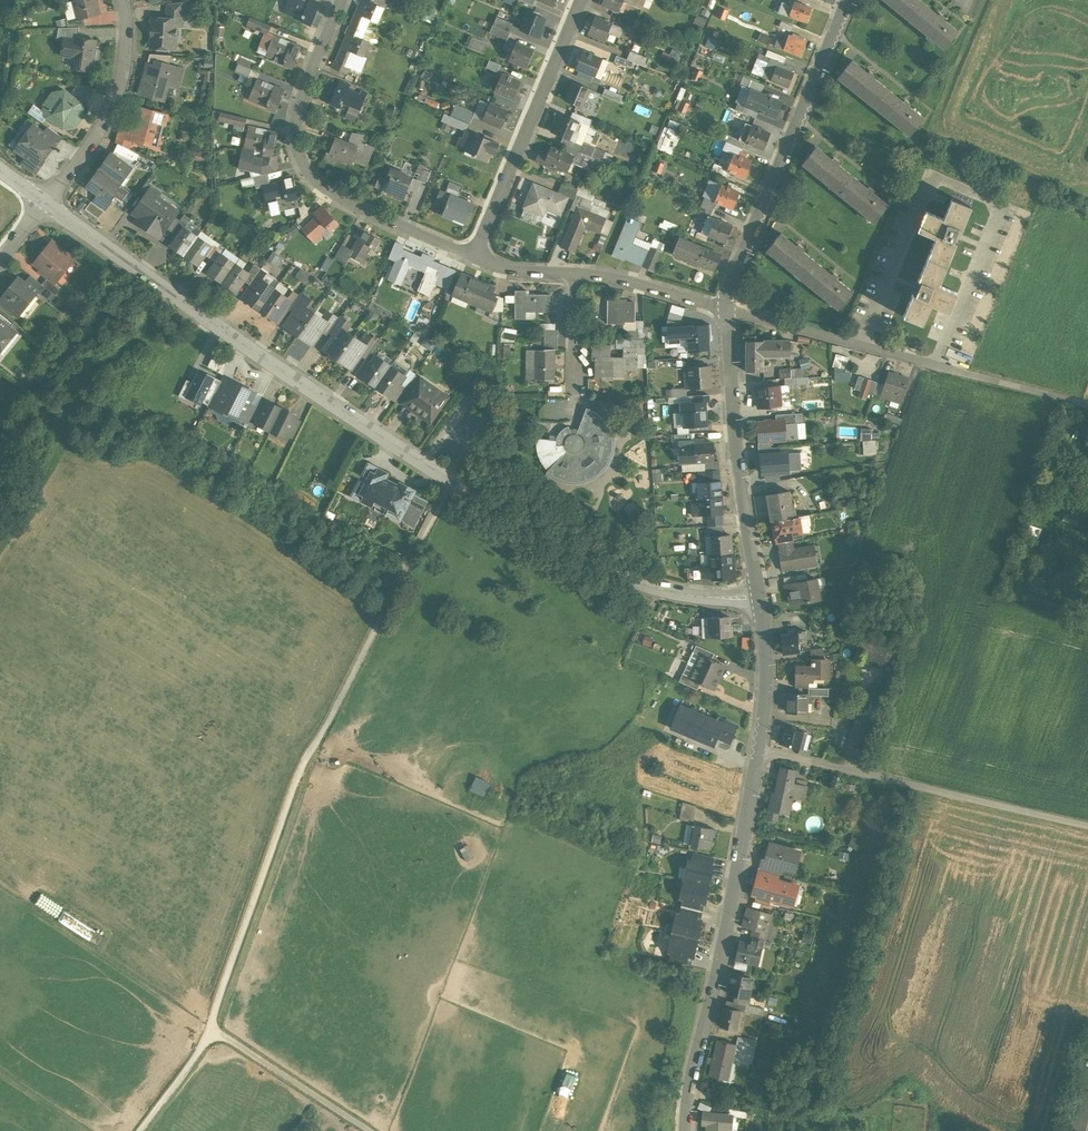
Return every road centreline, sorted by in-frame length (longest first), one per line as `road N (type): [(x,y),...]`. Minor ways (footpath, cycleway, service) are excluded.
road 1 (unclassified): [(47,202),(299,381),(576,557),(668,592),(759,596)]
road 2 (residential): [(759,749),(685,1130)]
road 3 (residential): [(475,257),(345,199),(311,176),(296,147),(298,110),(340,0)]
road 4 (track): [(640,880),(317,739)]
road 5 (residential): [(848,0),(726,310)]
road 6 (track): [(211,1029),(302,763),(317,739)]
road 7 (residential): [(726,310),(759,596)]
road 8 (residential): [(583,0),(475,257)]
road 9 (residential): [(726,310),(969,374)]
road 10 (track): [(166,289),(146,331),(0,459)]
road 11 (residential): [(123,0),(120,82),(105,124),(47,202)]
road 12 (track): [(904,787),(1087,831)]
road 13 (track): [(211,1029),(369,1130)]
road 14 (track): [(317,739),(404,574)]
road 15 (track): [(0,545),(53,454),(65,396)]
road 16 (residential): [(726,310),(572,273)]
road 17 (residential): [(759,596),(767,665),(759,749)]
road 18 (residential): [(759,749),(904,787)]
road 19 (track): [(139,1130),(211,1029)]
road 20 (track): [(969,374),(1087,406)]

